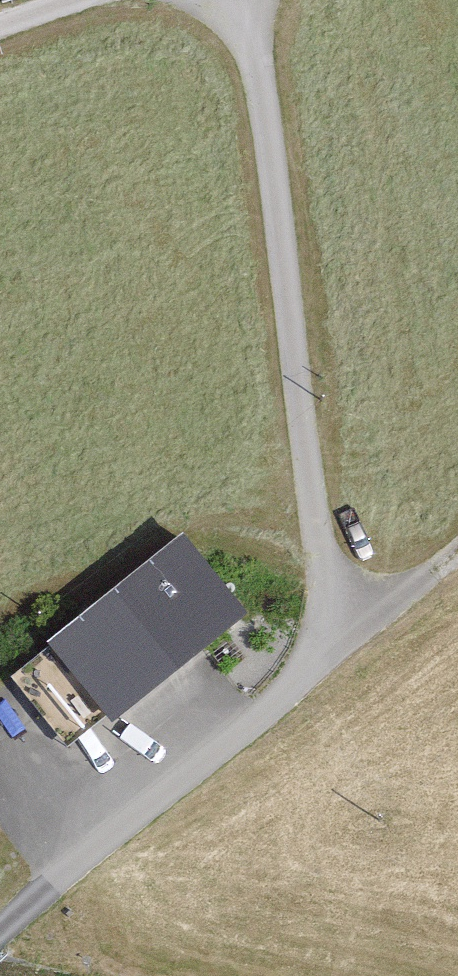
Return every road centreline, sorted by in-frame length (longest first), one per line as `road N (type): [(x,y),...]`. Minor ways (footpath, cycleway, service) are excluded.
road 1 (unclassified): [(239,0),(304,365),(332,661)]
road 2 (unclassified): [(332,661),(0,941)]
road 3 (unclassified): [(457,564),(332,661)]

